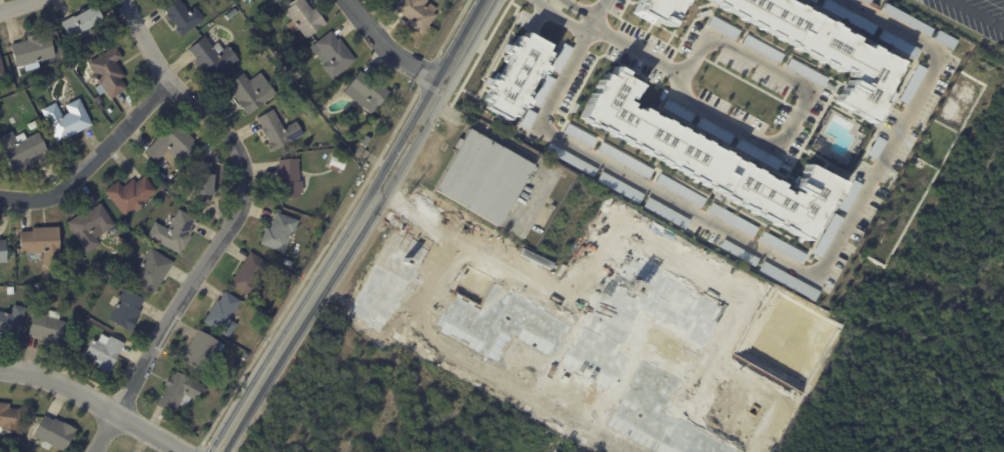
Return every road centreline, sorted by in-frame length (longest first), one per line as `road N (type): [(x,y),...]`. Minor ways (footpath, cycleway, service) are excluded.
road 1 (residential): [(94,451),(237,217),(246,172),(222,126),(169,82),(125,0)]
road 2 (secondary): [(215,451),(489,0)]
road 3 (residential): [(0,197),(41,199),(66,190),(169,82)]
road 4 (residential): [(0,369),(55,381),(184,451)]
road 5 (residential): [(442,83),(386,47),(346,0)]

